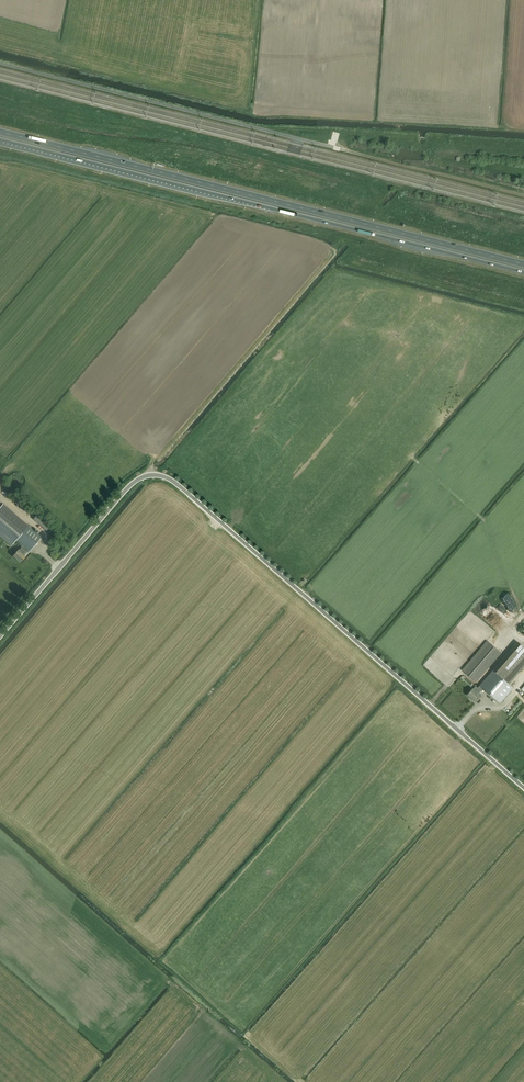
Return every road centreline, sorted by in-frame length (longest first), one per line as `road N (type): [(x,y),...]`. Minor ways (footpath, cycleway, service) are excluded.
road 1 (trunk): [(0,140),(523,273)]
road 2 (trunk): [(523,264),(0,132)]
road 3 (unclassified): [(523,791),(170,479),(149,474)]
road 4 (unclassified): [(0,636),(132,482),(149,474)]
road 5 (track): [(523,195),(334,147)]

